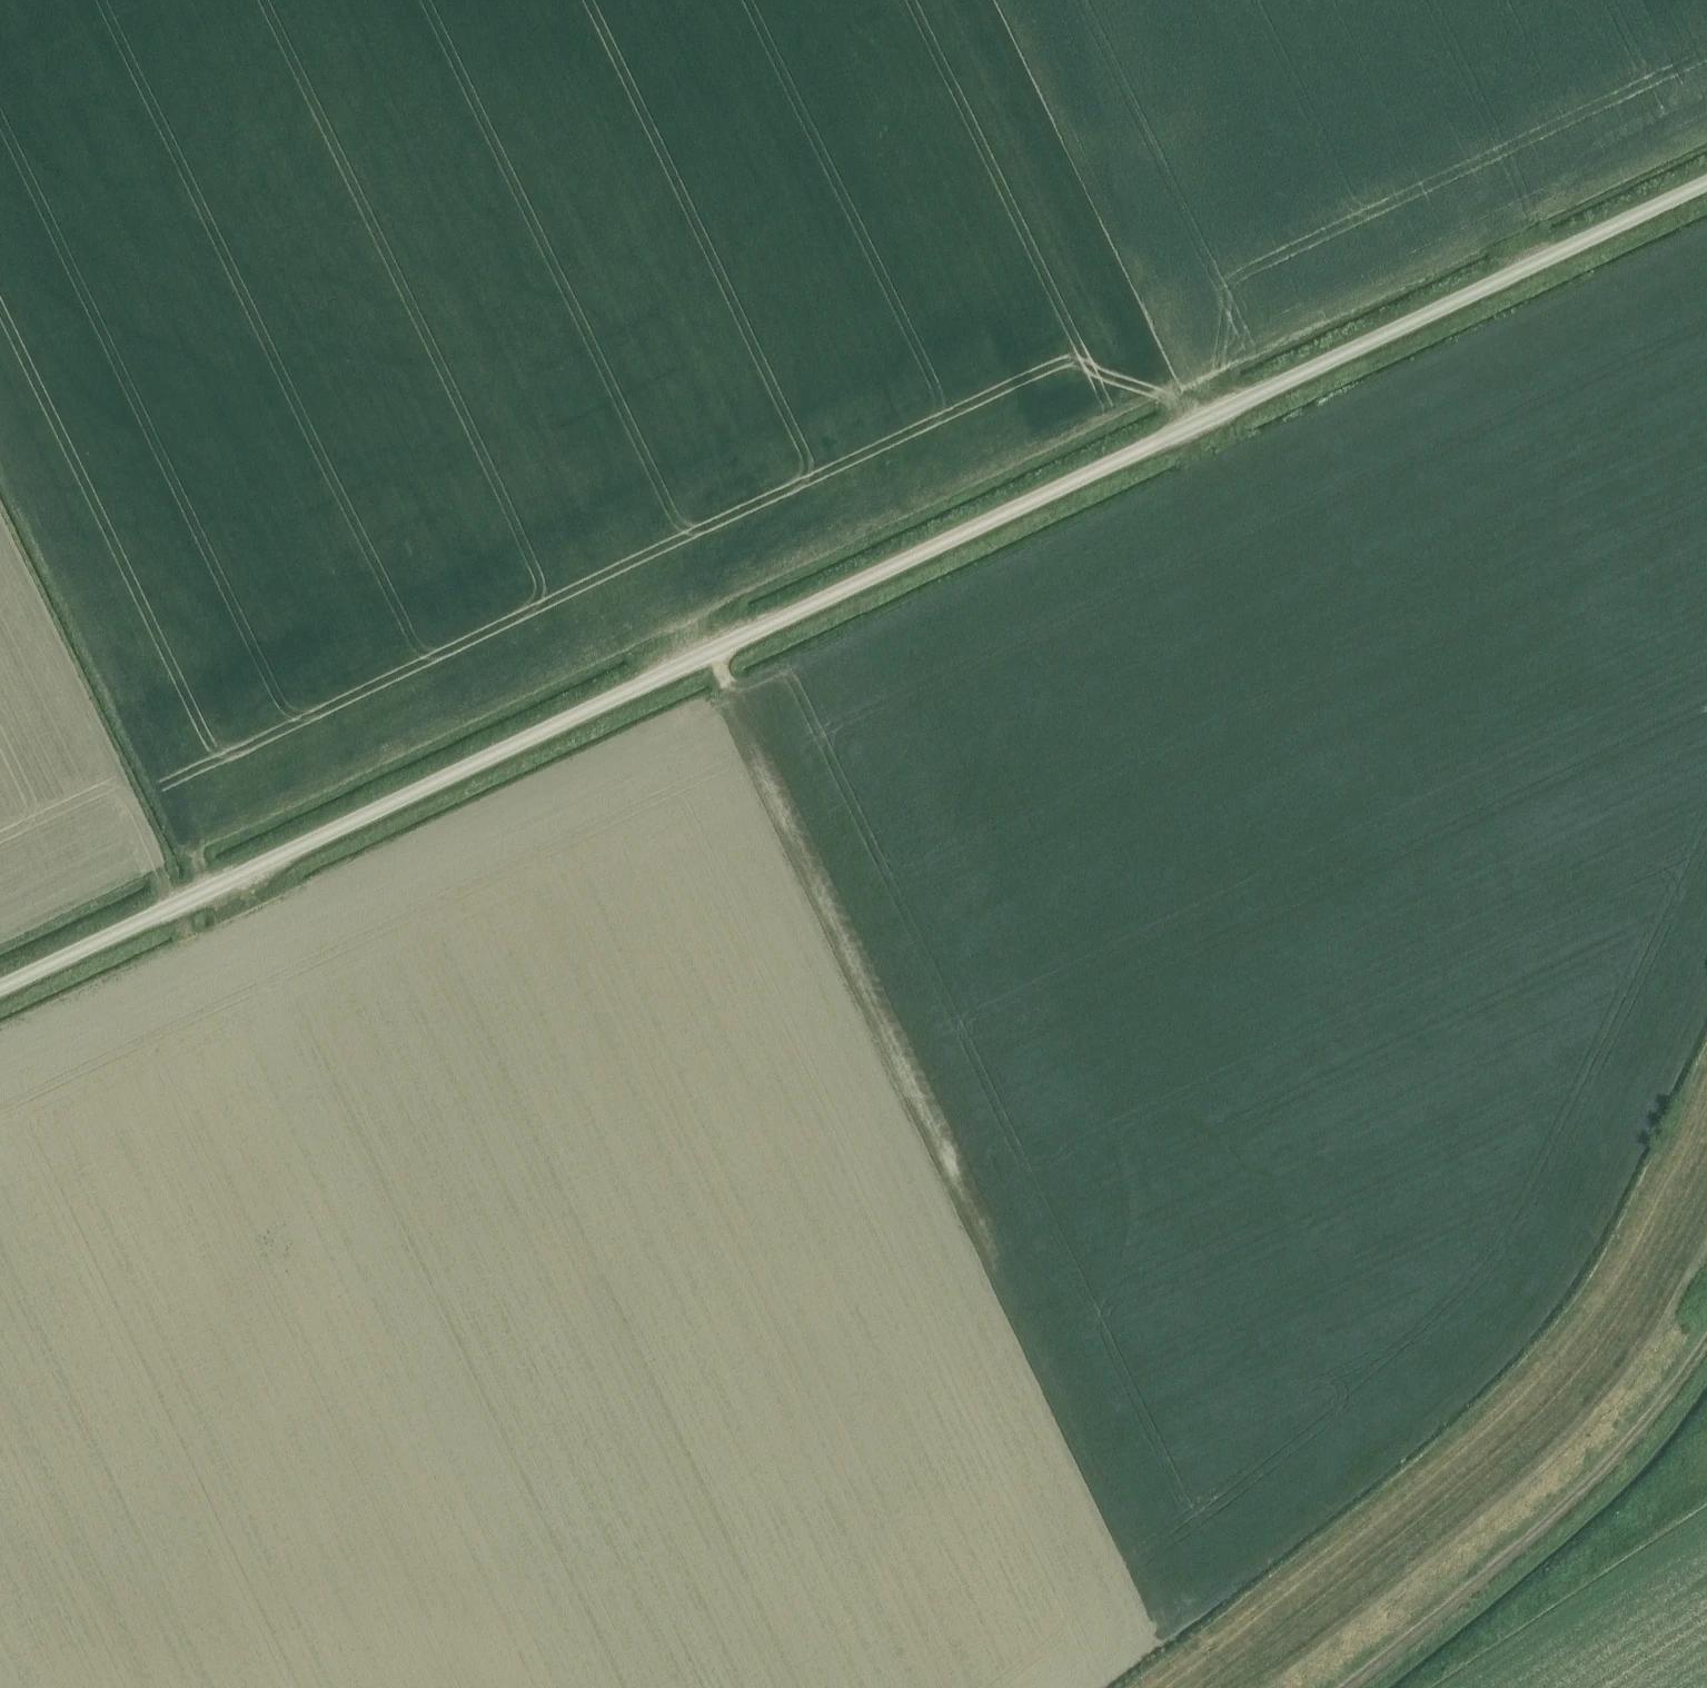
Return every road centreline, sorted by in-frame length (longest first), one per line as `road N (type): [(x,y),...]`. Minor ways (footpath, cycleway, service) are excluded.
road 1 (unclassified): [(0,990),(1706,180)]
road 2 (track): [(1356,1687),(1549,1529),(1638,1441),(1706,1349)]

